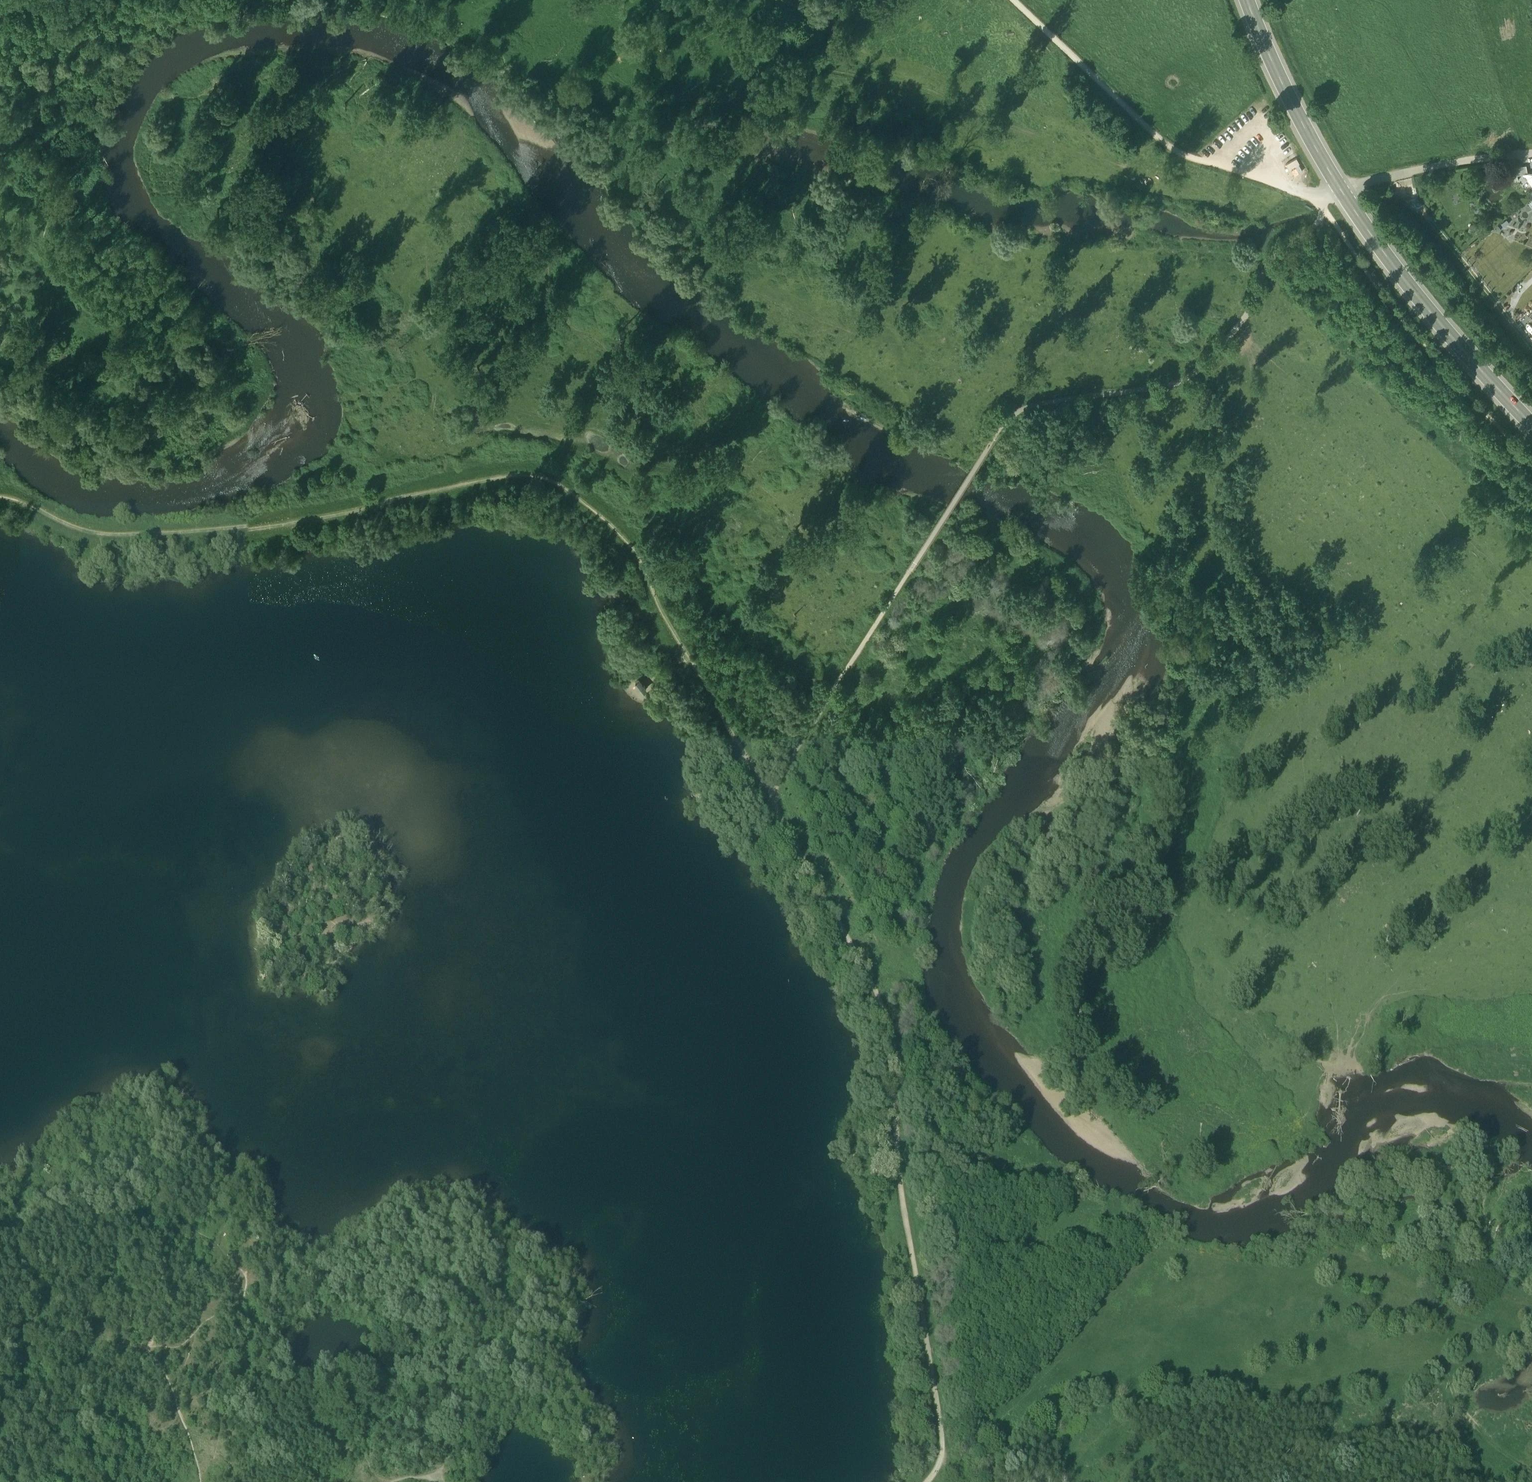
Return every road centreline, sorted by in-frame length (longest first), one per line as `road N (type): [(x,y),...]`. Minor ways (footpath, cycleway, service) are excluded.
road 1 (track): [(1327,213),(1272,258),(1249,313),(1190,377),(1027,406),(998,428),(770,801),(894,1035),(902,1187),(942,1445),(929,1481)]
road 2 (secondary): [(1531,422),(1434,314),(1342,188),(1292,104),(1248,0)]
road 3 (track): [(1531,468),(1453,382),(1327,213)]
road 4 (track): [(1395,175),(1531,347)]
road 5 (track): [(1170,151),(1014,0)]
road 6 (track): [(1342,188),(1531,152)]

